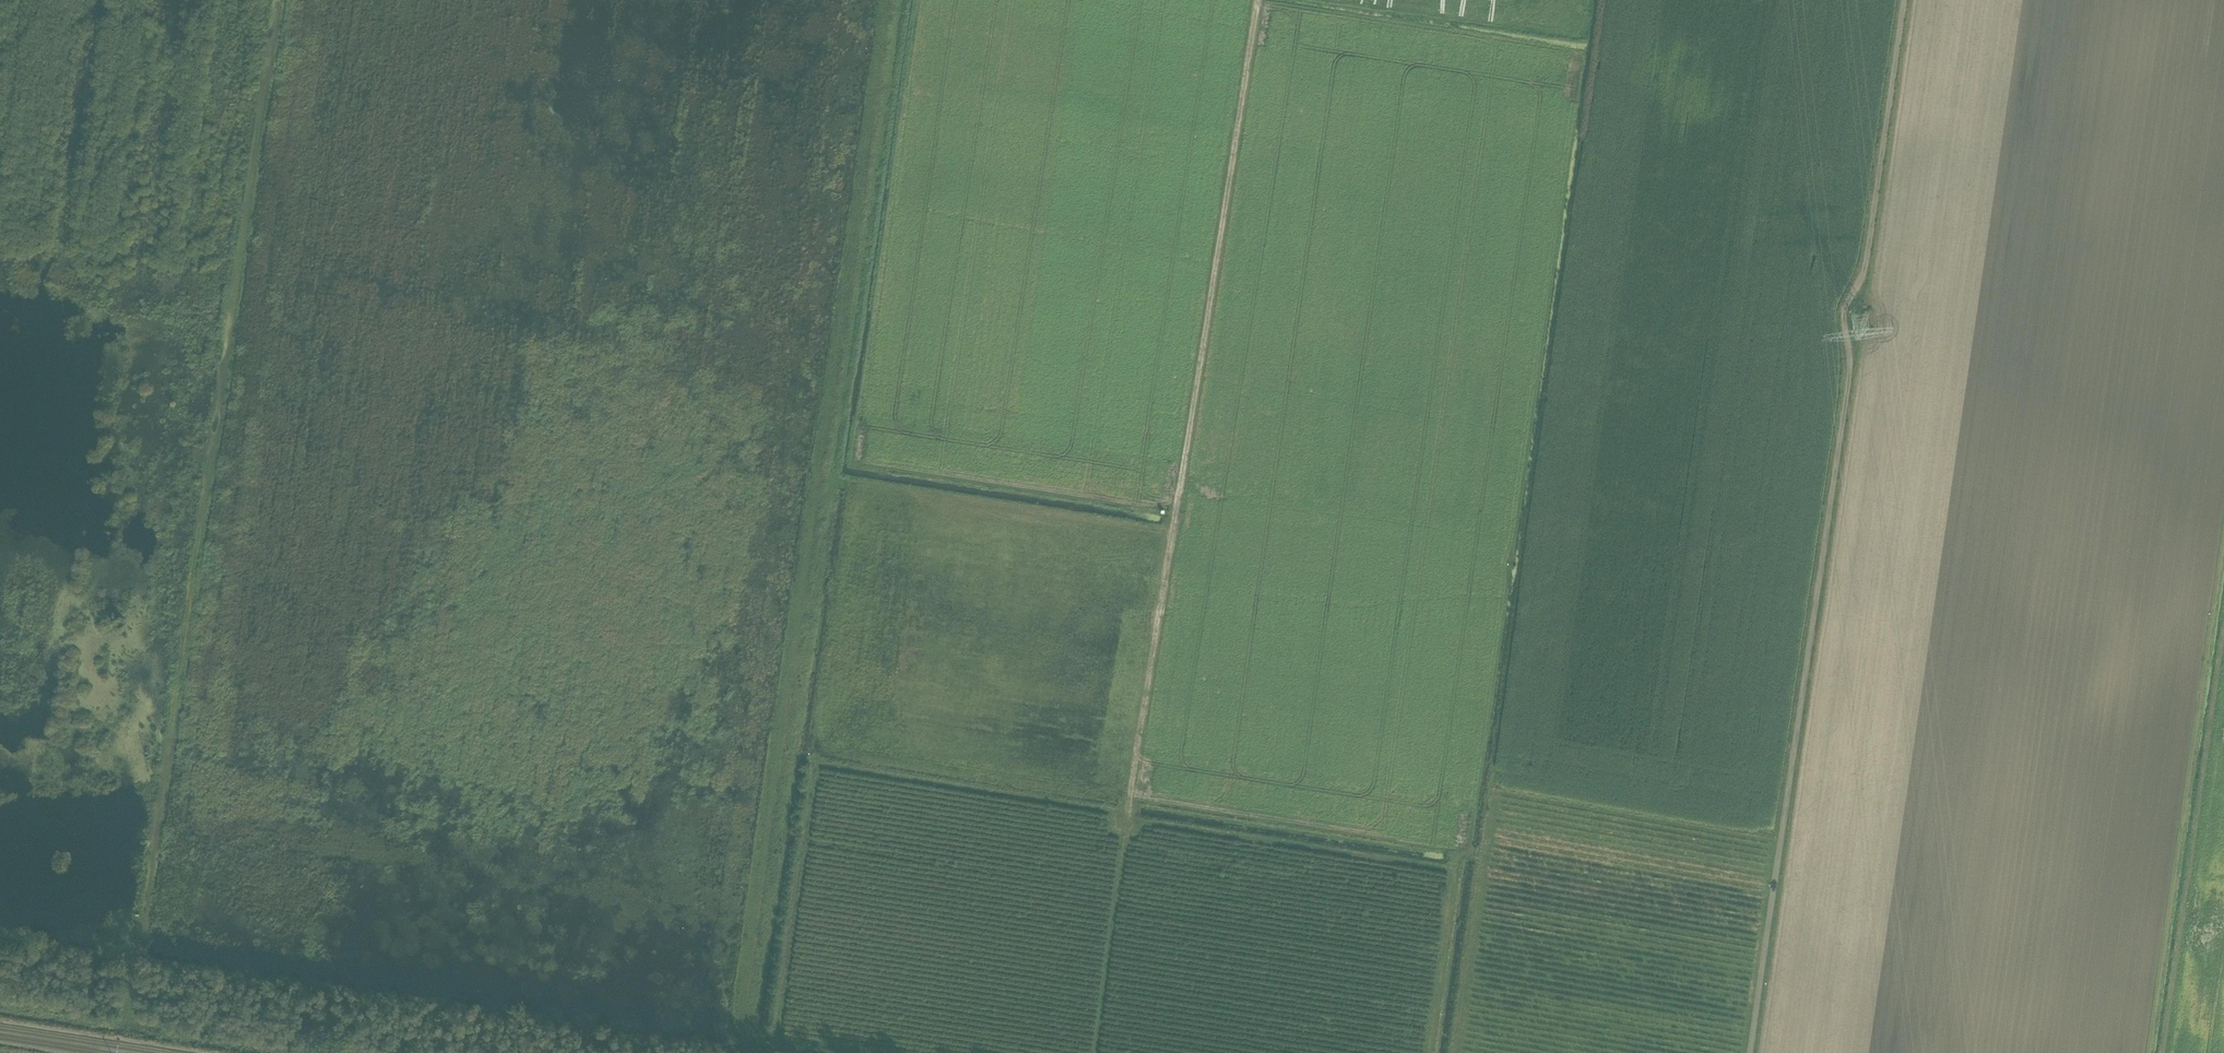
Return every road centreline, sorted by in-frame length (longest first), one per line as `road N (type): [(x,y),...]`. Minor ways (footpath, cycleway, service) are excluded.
road 1 (track): [(1904,0),(1866,272),(1841,313),(1845,406),(1749,1052)]
road 2 (track): [(1258,0),(1095,1052)]
road 3 (track): [(276,0),(139,944)]
road 4 (track): [(2223,470),(2141,1052)]

